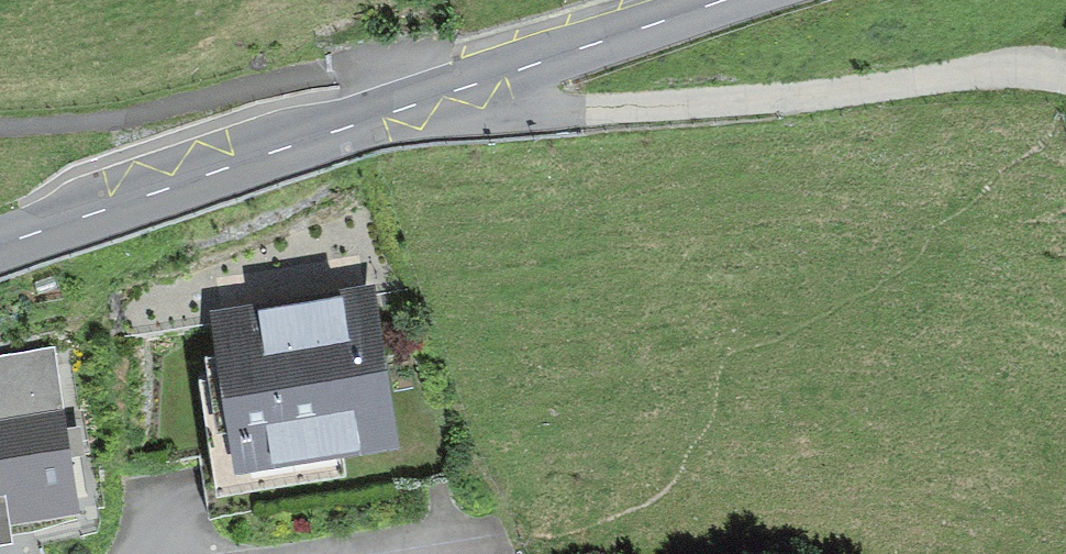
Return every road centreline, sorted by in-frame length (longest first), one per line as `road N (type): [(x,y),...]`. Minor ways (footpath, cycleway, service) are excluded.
road 1 (track): [(1065,75),(1025,65),(760,101),(530,115),(487,108),(417,64),(376,62),(145,114),(0,123)]
road 2 (tertiary): [(719,0),(0,245)]
road 3 (residential): [(515,532),(383,553)]

